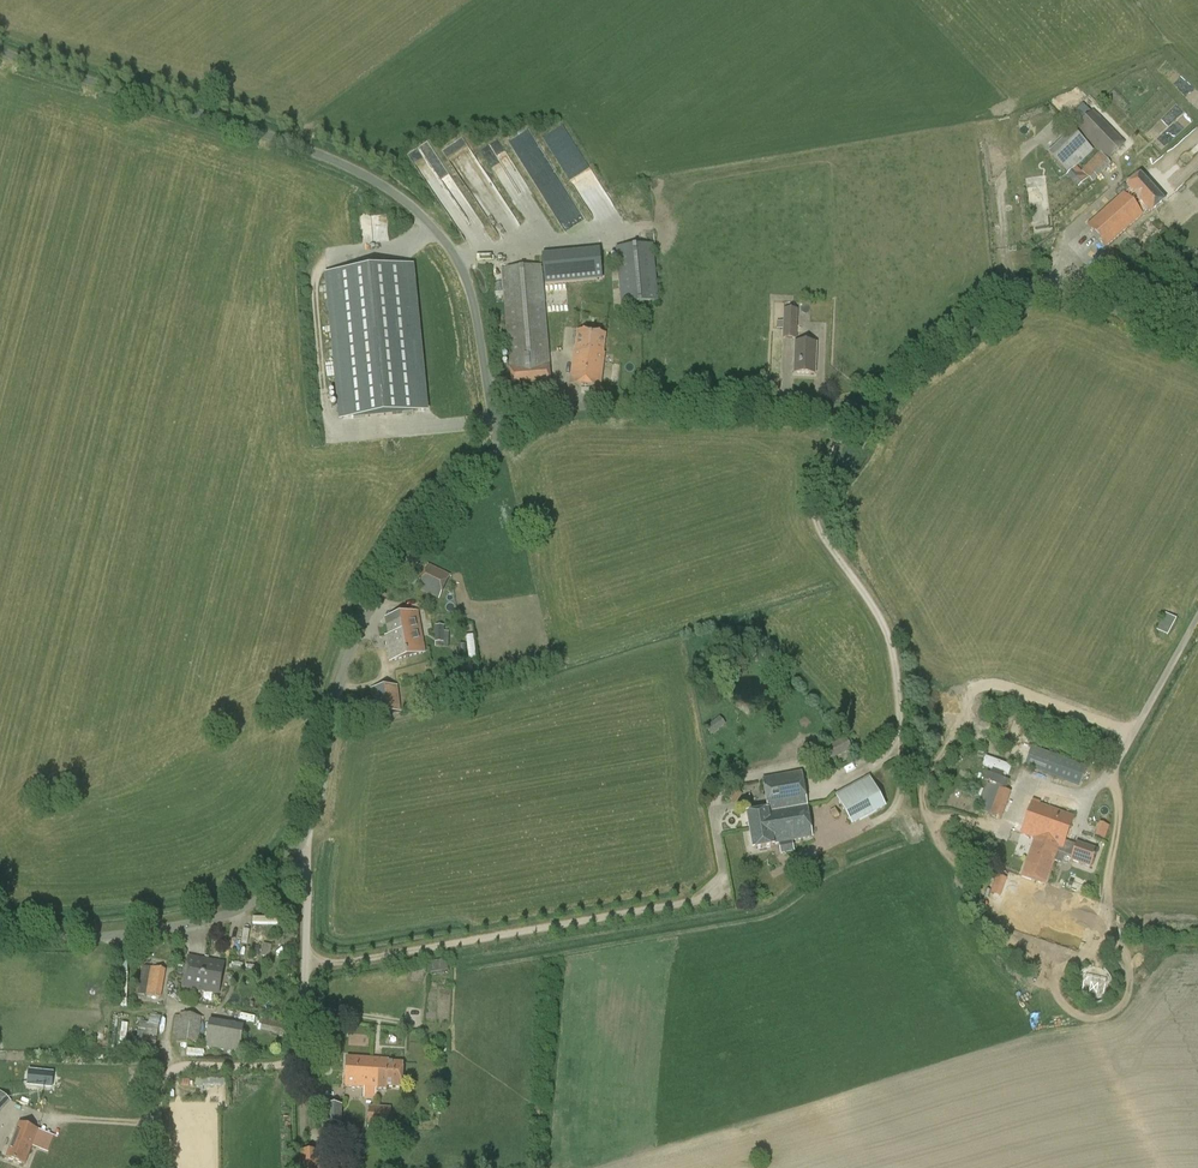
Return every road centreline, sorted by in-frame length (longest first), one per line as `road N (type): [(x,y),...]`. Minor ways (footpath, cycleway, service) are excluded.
road 1 (unclassified): [(0,938),(186,930),(244,914),(277,890),(307,840),(333,712),(383,581),(417,531),(506,437)]
road 2 (unclassified): [(506,437),(492,412),(469,288),(449,248),(380,184),(327,156),(0,51)]
road 3 (track): [(158,1167),(162,1091),(187,1067),(264,1066),(281,1053),(297,1018),(303,847)]
road 4 (unclassified): [(844,413),(880,401),(997,307),(1039,288),(1083,295),(1197,347)]
road 5 (unclassified): [(899,754),(885,624),(816,523),(812,502),(844,413)]
road 6 (unclassified): [(506,437),(544,414),(599,405),(844,413)]
road 7 (track): [(1115,766),(1120,815),(1097,944),(1197,944)]

